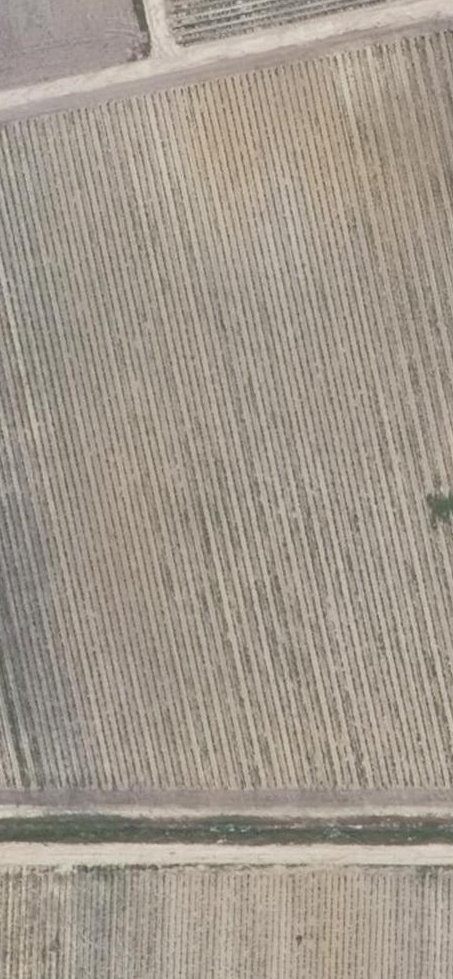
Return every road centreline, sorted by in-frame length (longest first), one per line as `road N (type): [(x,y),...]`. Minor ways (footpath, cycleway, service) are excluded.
road 1 (track): [(452,0),(0,98)]
road 2 (track): [(0,850),(452,853)]

